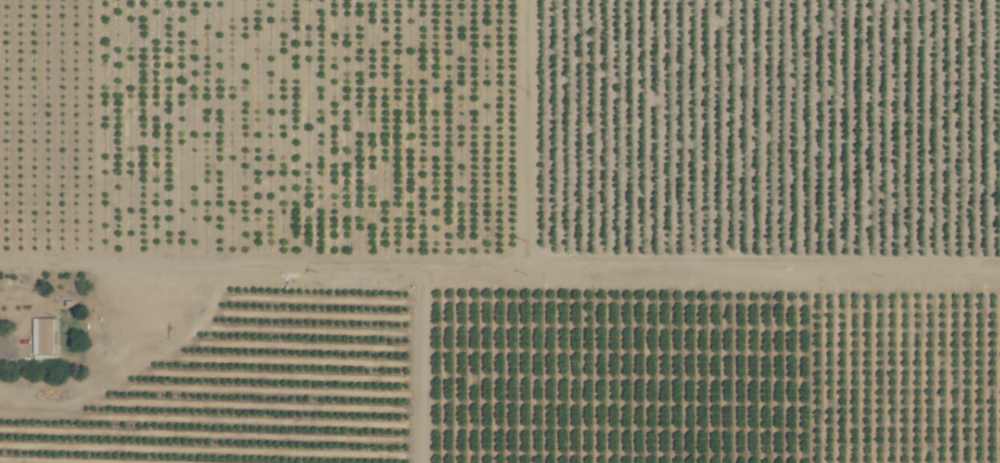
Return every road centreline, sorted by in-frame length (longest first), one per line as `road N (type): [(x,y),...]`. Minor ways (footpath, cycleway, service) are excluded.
road 1 (track): [(523,0),(524,251),(538,269),(999,277)]

